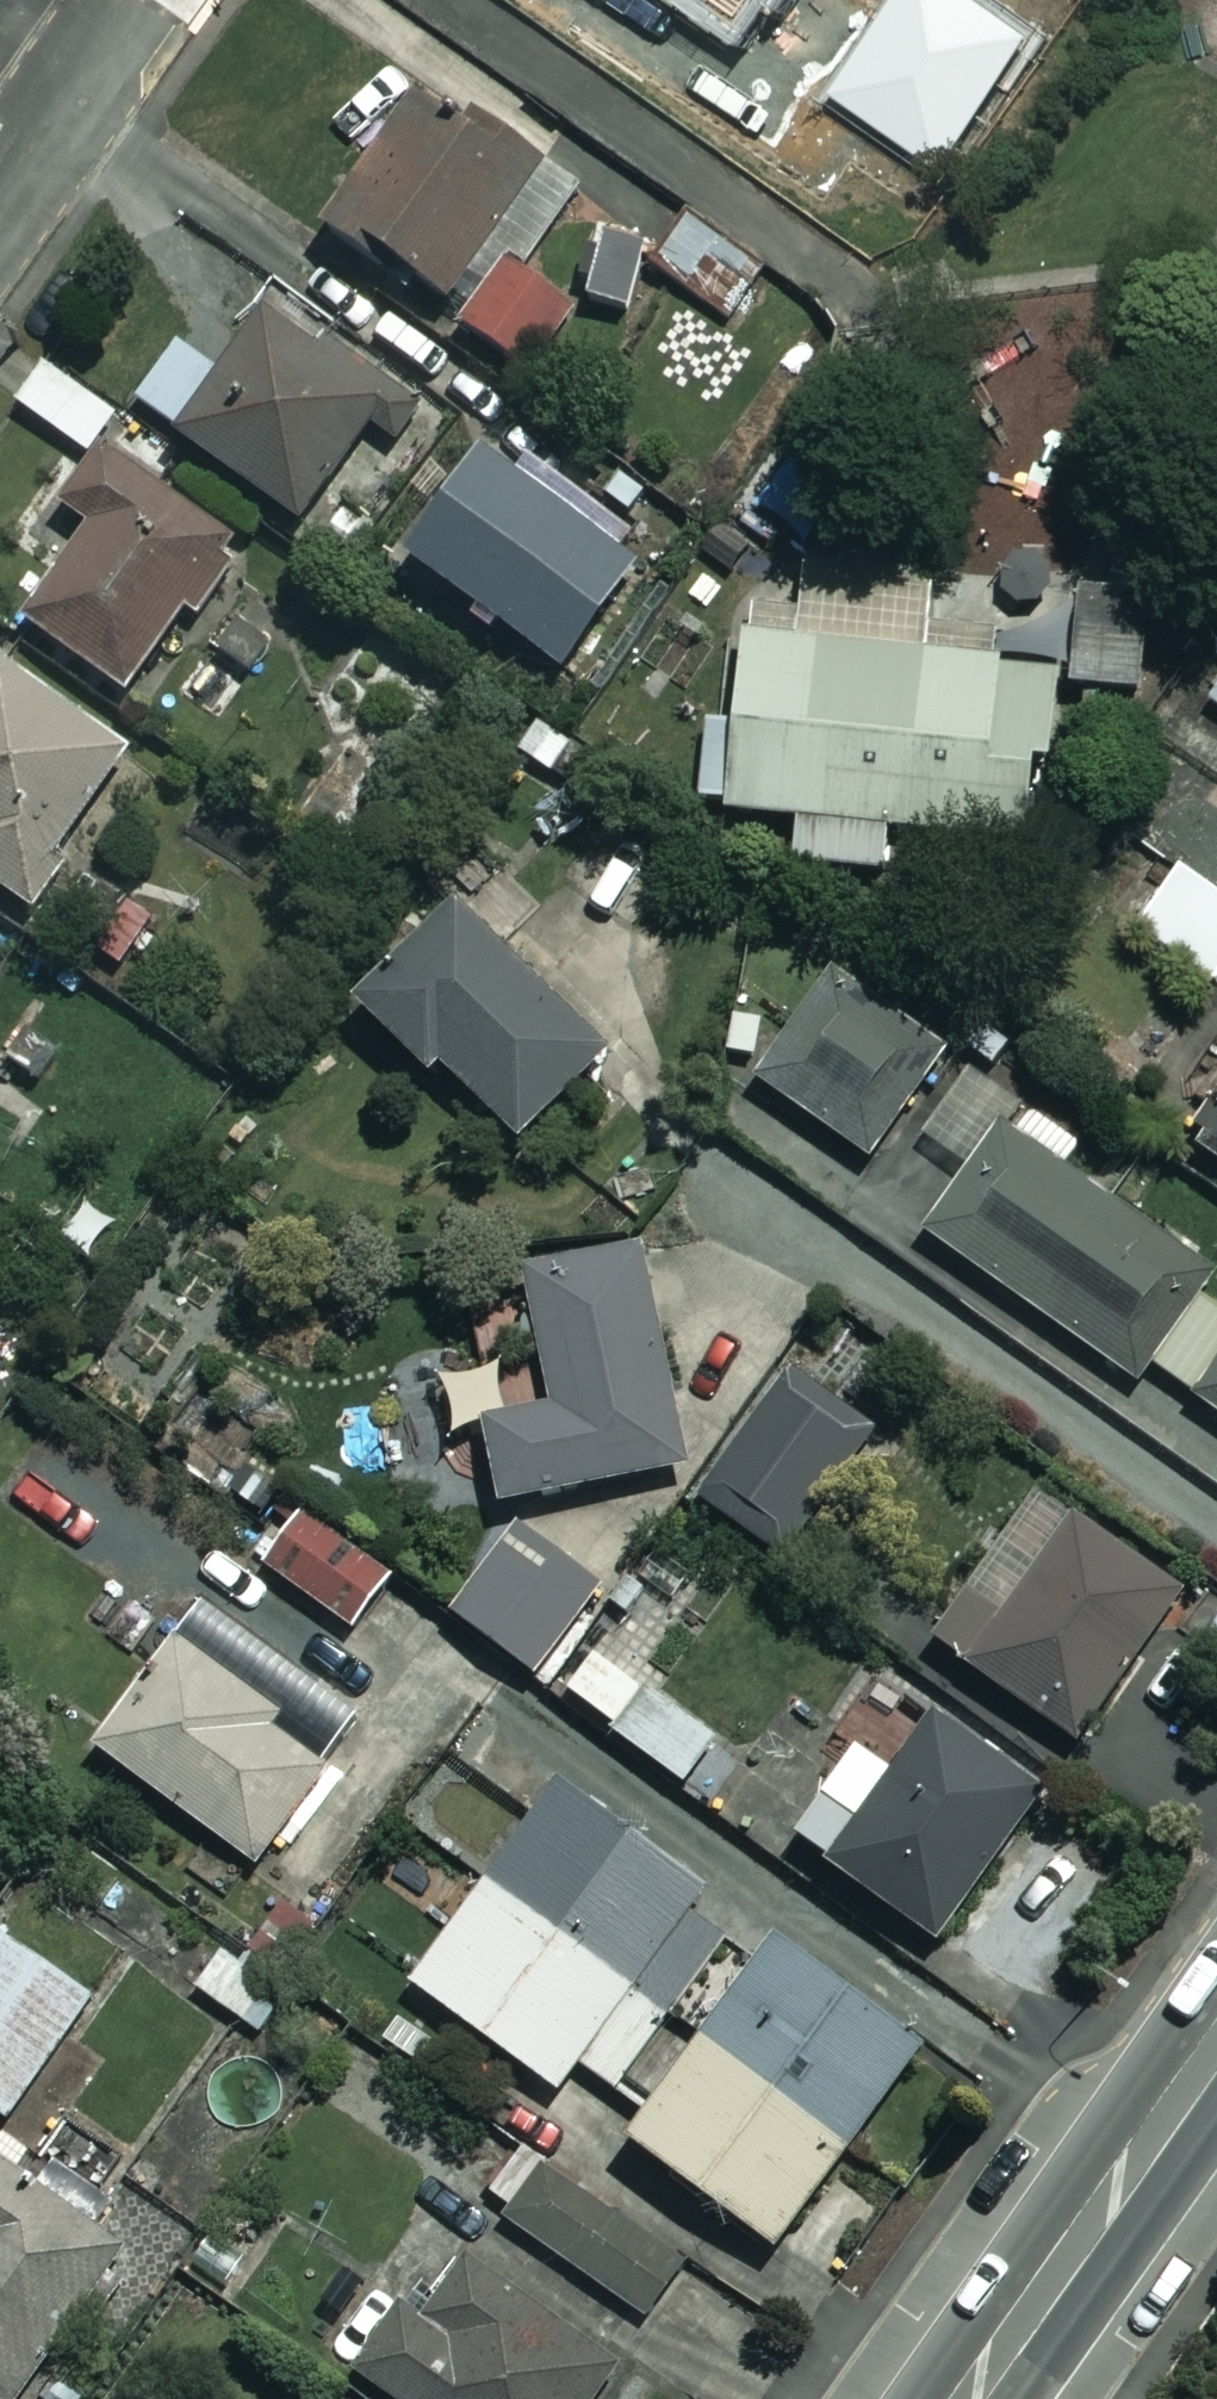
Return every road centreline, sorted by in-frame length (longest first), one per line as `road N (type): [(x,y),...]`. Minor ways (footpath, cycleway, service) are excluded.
road 1 (secondary): [(1216,2046),(968,2398)]
road 2 (residential): [(0,195),(137,0)]

